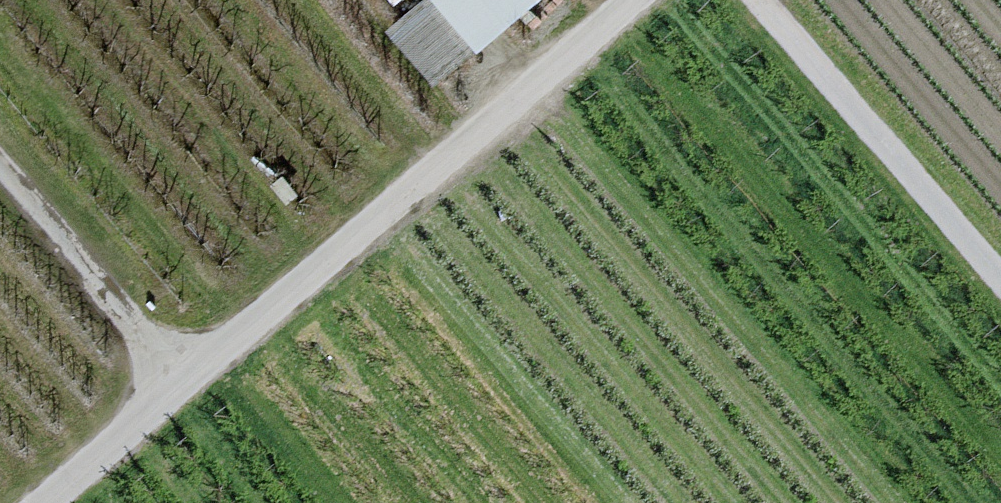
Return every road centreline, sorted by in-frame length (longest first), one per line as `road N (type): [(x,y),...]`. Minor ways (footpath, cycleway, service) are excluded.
road 1 (unclassified): [(636,0),(182,389)]
road 2 (track): [(1000,277),(762,0)]
road 3 (unclassified): [(182,389),(0,168)]
road 4 (unclassified): [(182,389),(50,502)]

